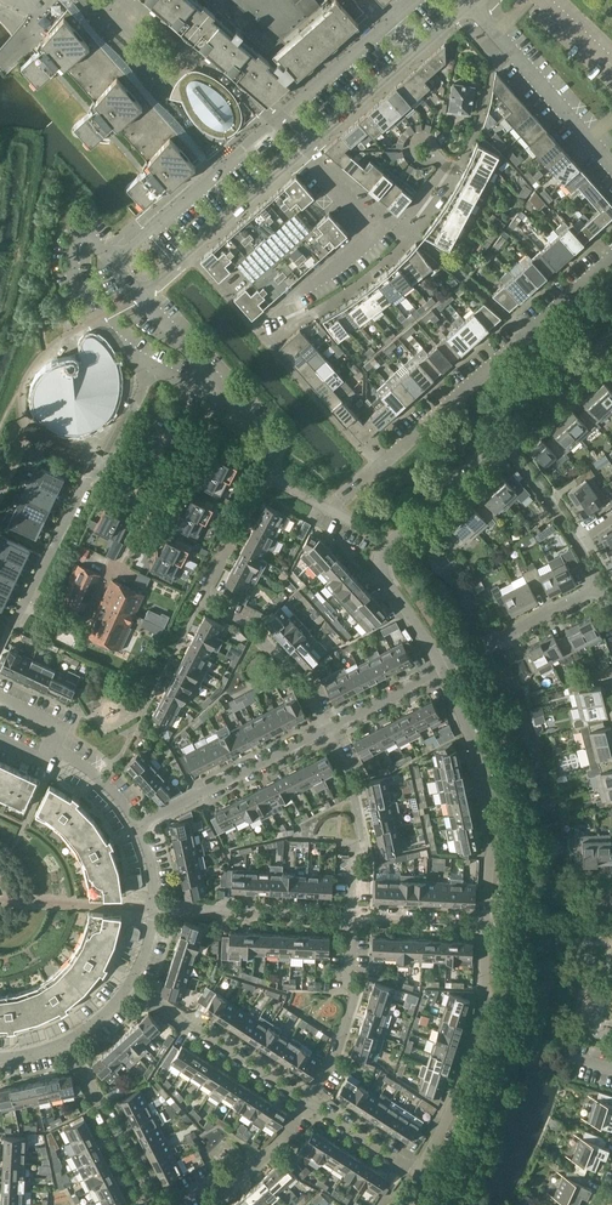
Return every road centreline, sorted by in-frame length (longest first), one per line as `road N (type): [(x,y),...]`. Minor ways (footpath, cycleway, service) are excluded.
road 1 (residential): [(419,1171),(480,1031),(495,847),(474,747),(443,670)]
road 2 (residential): [(333,511),(611,257)]
road 3 (residential): [(387,548),(611,342)]
road 4 (residential): [(10,623),(81,490),(108,459),(153,366)]
road 5 (unclassified): [(263,322),(387,217),(309,146)]
road 6 (unclassified): [(141,294),(309,146)]
road 7 (unclassified): [(282,116),(113,262)]
road 8 (unclassified): [(110,573),(222,387)]
road 9 (unclassified): [(309,146),(471,4)]
road 10 (residential): [(308,1101),(128,984)]
road 11 (residential): [(202,598),(267,475),(333,511)]
road 12 (residential): [(135,827),(325,729)]
road 13 (residential): [(611,165),(471,4)]
road 14 (unclassified): [(113,262),(79,233),(72,268),(86,305),(153,366)]
road 15 (residential): [(325,729),(351,779),(365,846),(354,857),(352,917)]
road 16 (residential): [(352,917),(153,907)]
road 17 (residential): [(352,917),(354,1001),(333,1061),(308,1101)]
road 18 (residential): [(308,1101),(277,1148),(231,1187),(209,1183),(166,1204)]
road 19 (residential): [(152,1204),(67,1041)]
road 20 (residential): [(202,598),(268,644),(325,729)]
road 21 (residential): [(443,670),(601,586)]
road 22 (unclassified): [(413,0),(282,116)]
road 23 (residential): [(443,670),(381,571),(387,548)]
road 24 (residential): [(325,729),(443,670)]
road 25 (residential): [(419,1171),(308,1101)]
road 26 (unclassified): [(222,387),(141,294)]

